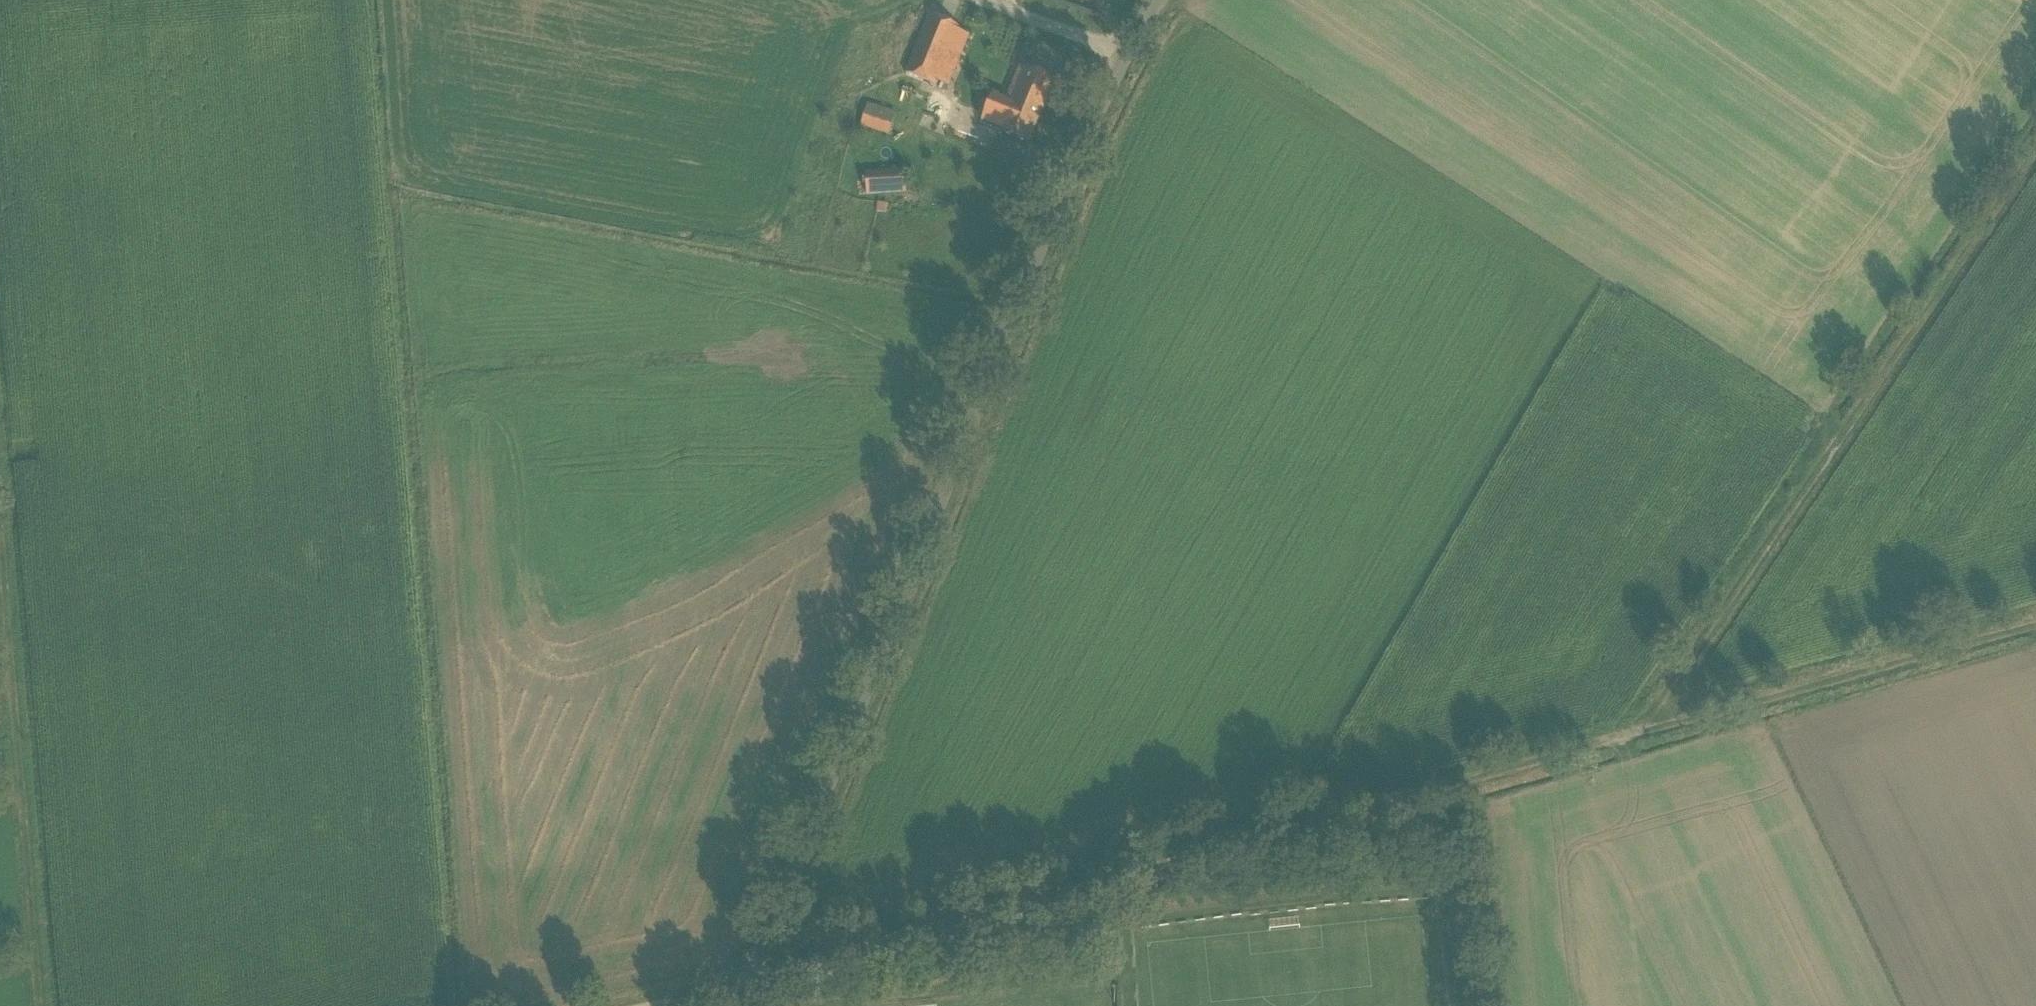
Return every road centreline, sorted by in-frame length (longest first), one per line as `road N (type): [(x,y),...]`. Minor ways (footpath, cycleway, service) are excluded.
road 1 (track): [(745,981),(2035,624)]
road 2 (unclassified): [(737,1005),(1139,0)]
road 3 (track): [(2035,164),(1649,732)]
road 4 (track): [(0,498),(44,1005)]
road 5 (track): [(1116,46),(981,0)]

